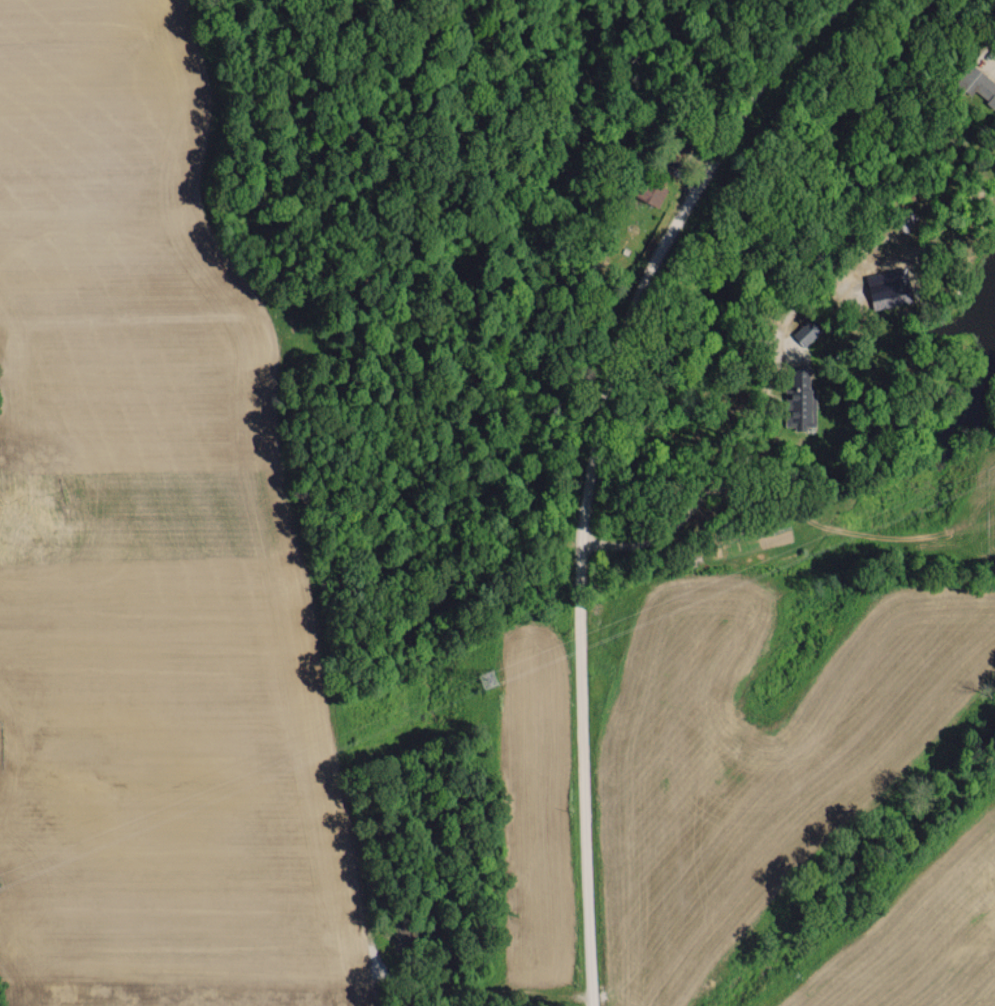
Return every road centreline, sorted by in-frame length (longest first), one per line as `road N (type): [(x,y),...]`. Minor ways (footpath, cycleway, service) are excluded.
road 1 (residential): [(593,1005),(578,641),(581,536),(605,401),(658,249),(700,170),(789,41),(838,0)]

